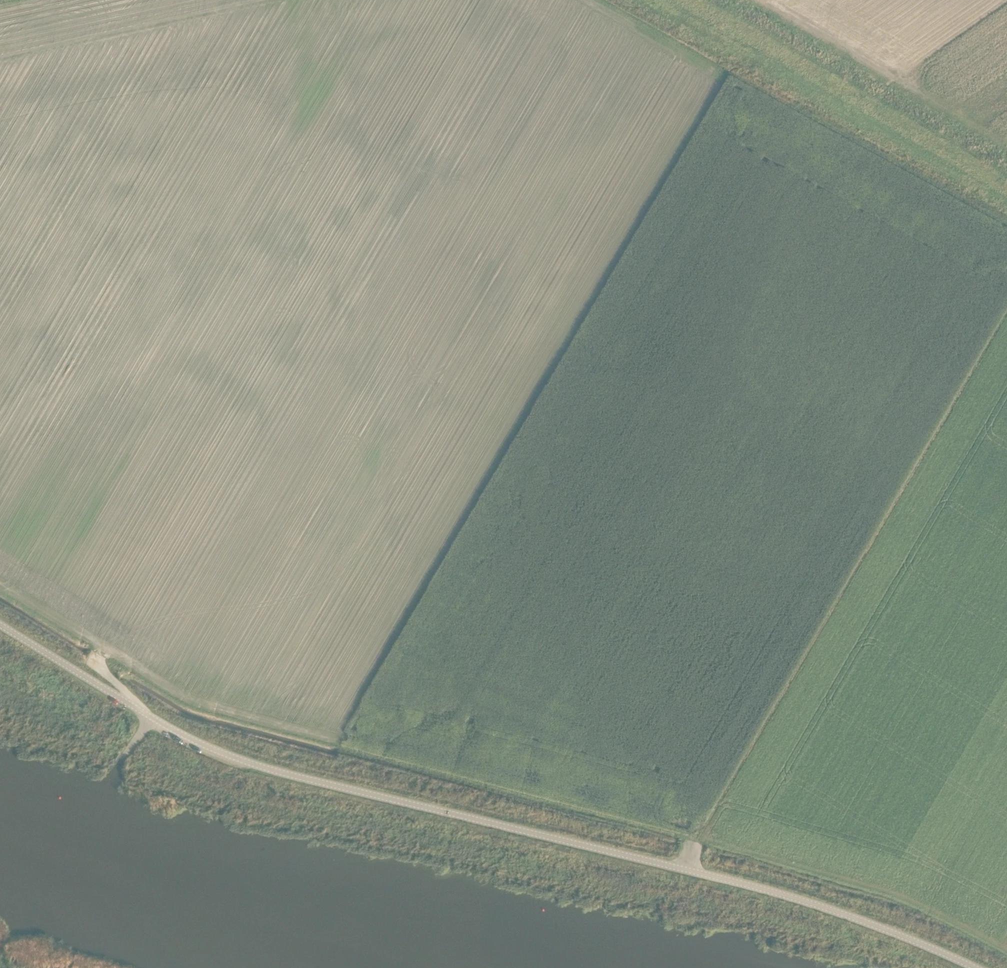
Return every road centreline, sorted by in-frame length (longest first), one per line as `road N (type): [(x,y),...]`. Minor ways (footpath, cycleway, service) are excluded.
road 1 (unclassified): [(974,967),(809,901),(225,752),(0,619)]

